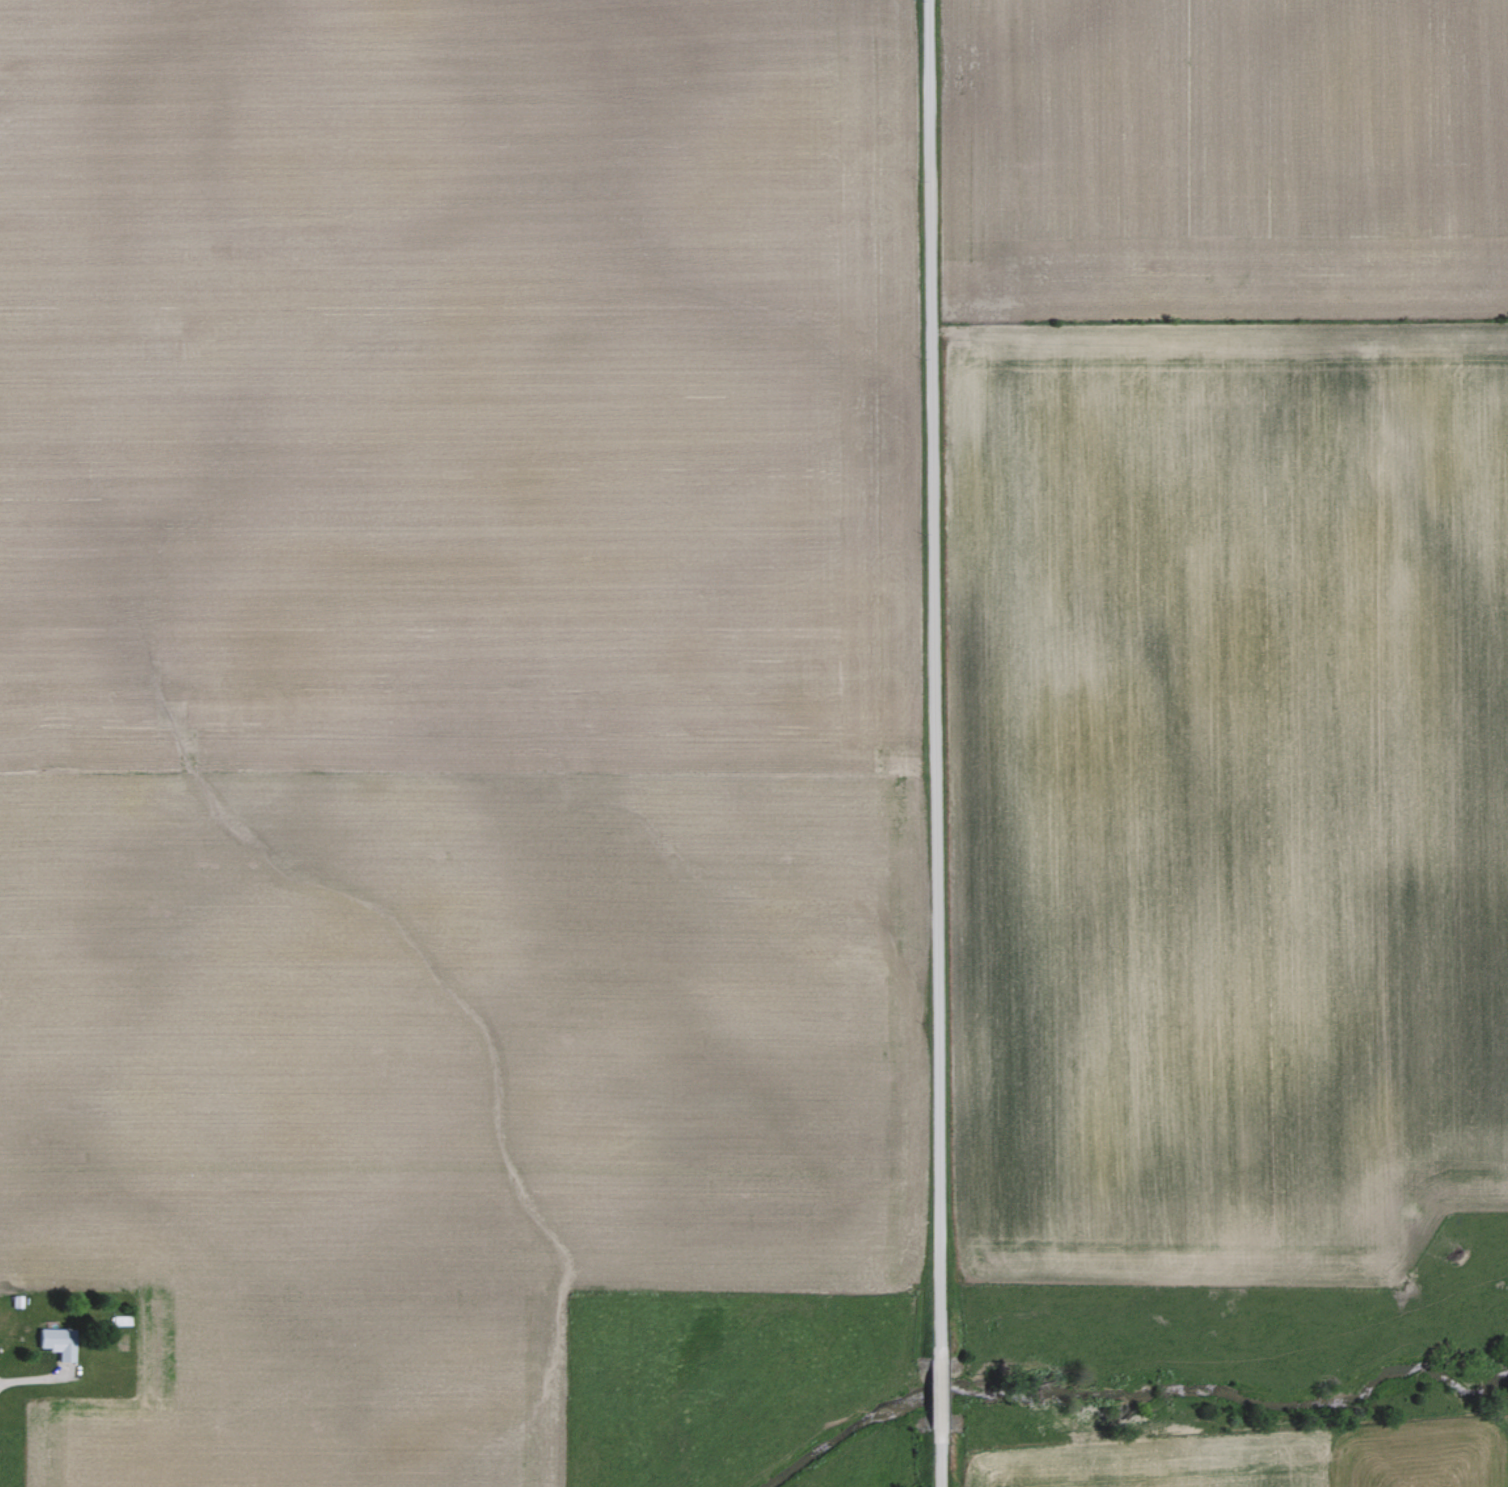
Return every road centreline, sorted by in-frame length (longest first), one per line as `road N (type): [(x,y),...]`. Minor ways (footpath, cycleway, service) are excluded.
road 1 (residential): [(937,1345),(929,0)]

